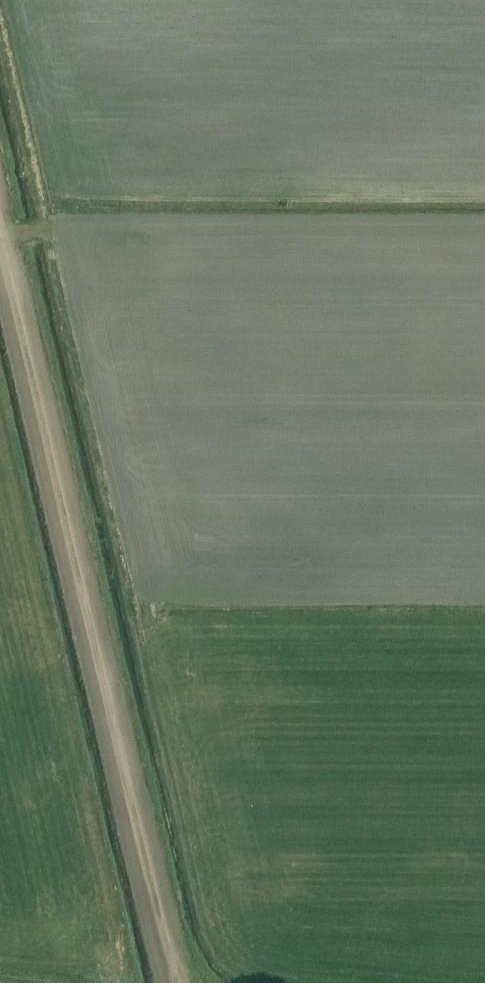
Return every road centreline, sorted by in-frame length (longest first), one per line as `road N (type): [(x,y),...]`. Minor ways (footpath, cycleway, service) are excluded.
road 1 (track): [(0,217),(184,982)]

